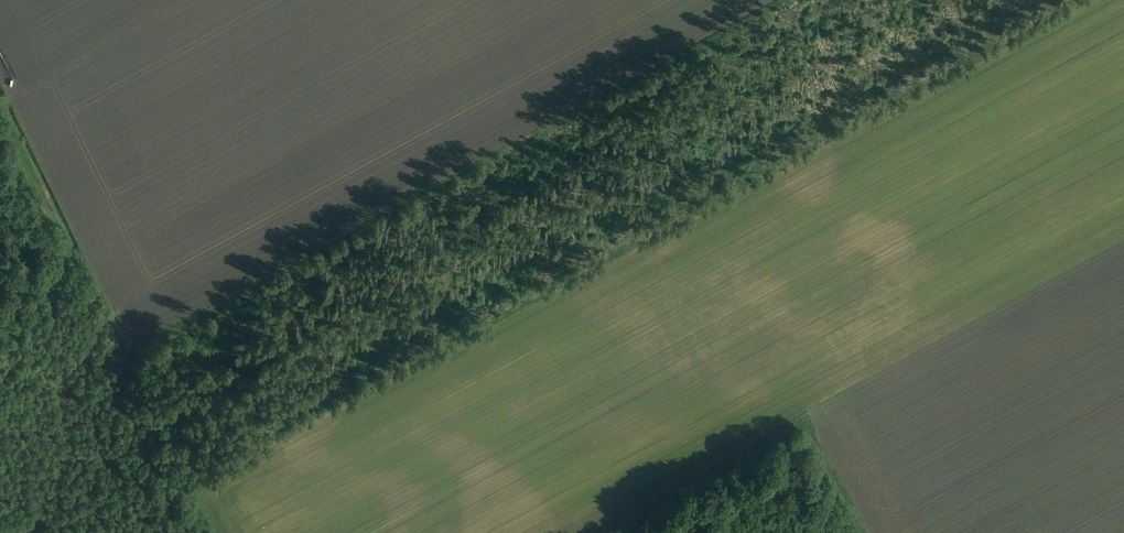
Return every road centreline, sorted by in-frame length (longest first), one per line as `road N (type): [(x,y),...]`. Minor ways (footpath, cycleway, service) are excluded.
road 1 (track): [(639,513),(809,423),(865,532)]

